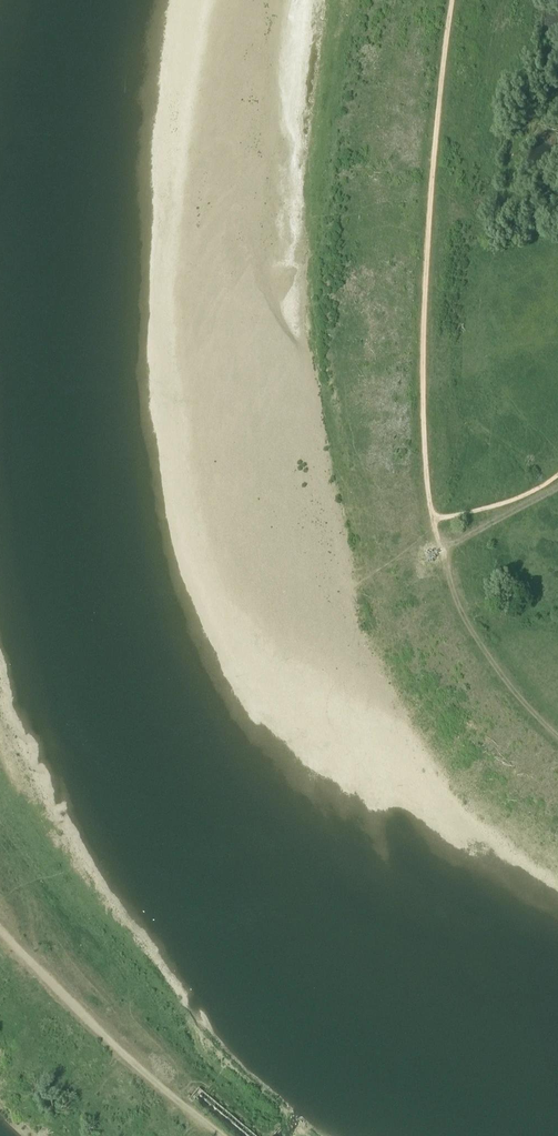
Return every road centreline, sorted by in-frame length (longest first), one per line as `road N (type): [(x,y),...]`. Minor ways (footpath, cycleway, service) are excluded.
road 1 (track): [(217,1135),(98,1034),(0,933)]
road 2 (track): [(442,552),(557,491)]

